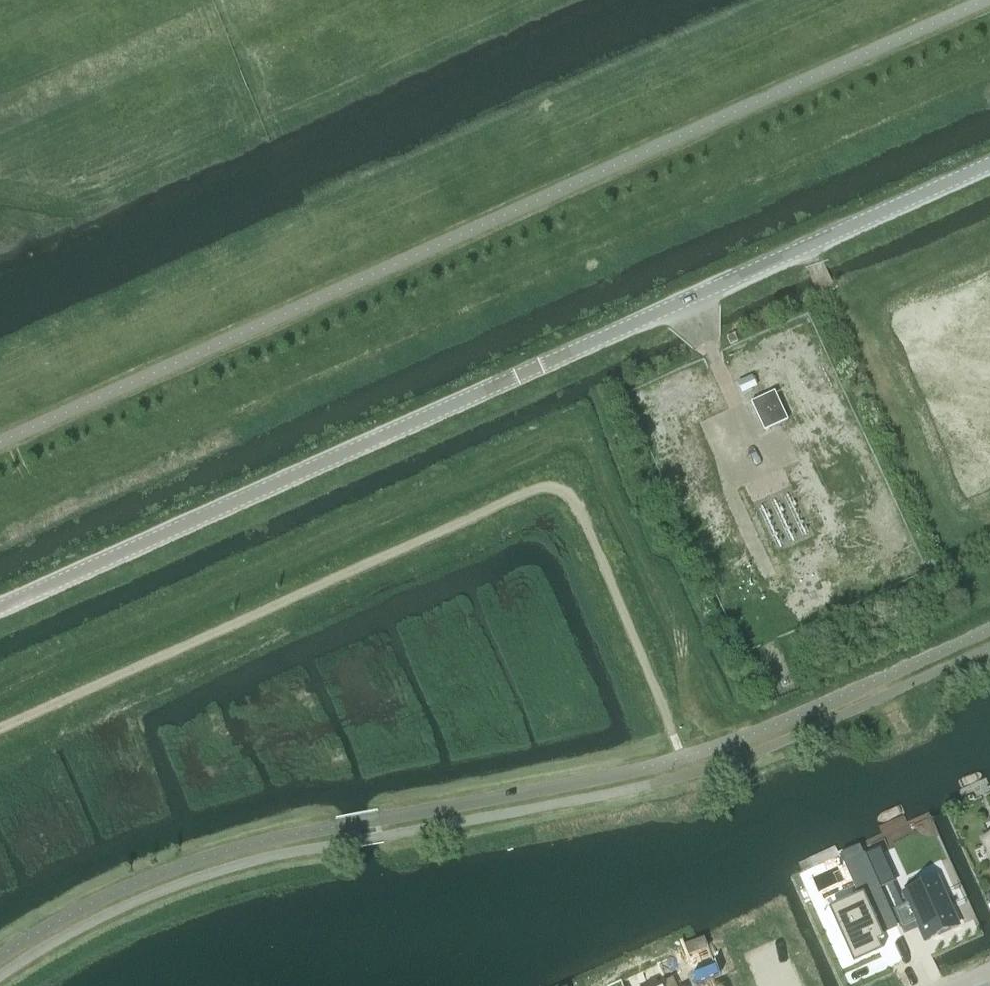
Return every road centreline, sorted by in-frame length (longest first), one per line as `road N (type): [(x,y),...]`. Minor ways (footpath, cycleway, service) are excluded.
road 1 (tertiary): [(0,608),(989,165)]

